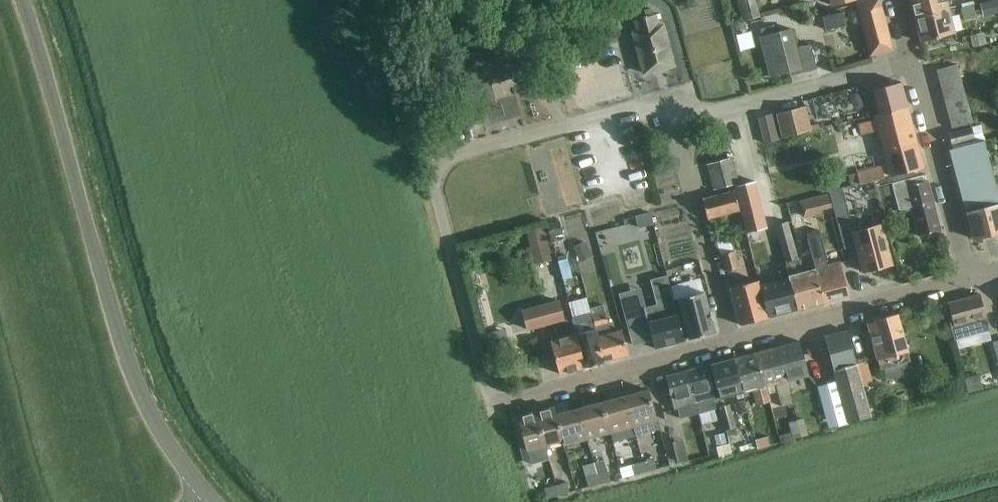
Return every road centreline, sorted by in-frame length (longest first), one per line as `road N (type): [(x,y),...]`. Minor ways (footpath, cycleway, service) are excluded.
road 1 (residential): [(672,122),(629,111),(459,154),(440,168),(437,192),(488,387),(499,398),(515,400),(729,342)]
road 2 (unclassified): [(213,501),(150,418),(125,351),(22,0)]
road 3 (residential): [(729,342),(969,279)]
road 4 (residential): [(672,122),(911,61)]
road 5 (residential): [(729,342),(672,122)]
road 6 (residential): [(969,279),(911,61)]

